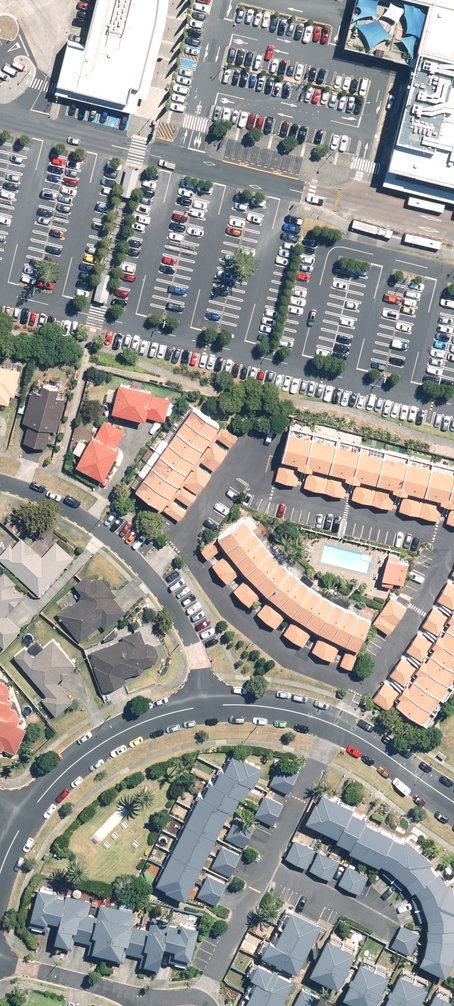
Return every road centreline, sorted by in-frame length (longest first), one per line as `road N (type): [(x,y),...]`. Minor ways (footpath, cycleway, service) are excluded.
road 1 (residential): [(208,706),(197,650),(142,567),(96,527),(0,483)]
road 2 (residential): [(453,799),(325,721),(261,706),(208,706)]
road 3 (residential): [(208,706),(172,713),(86,755),(26,816)]
road 4 (residential): [(0,961),(137,1000)]

